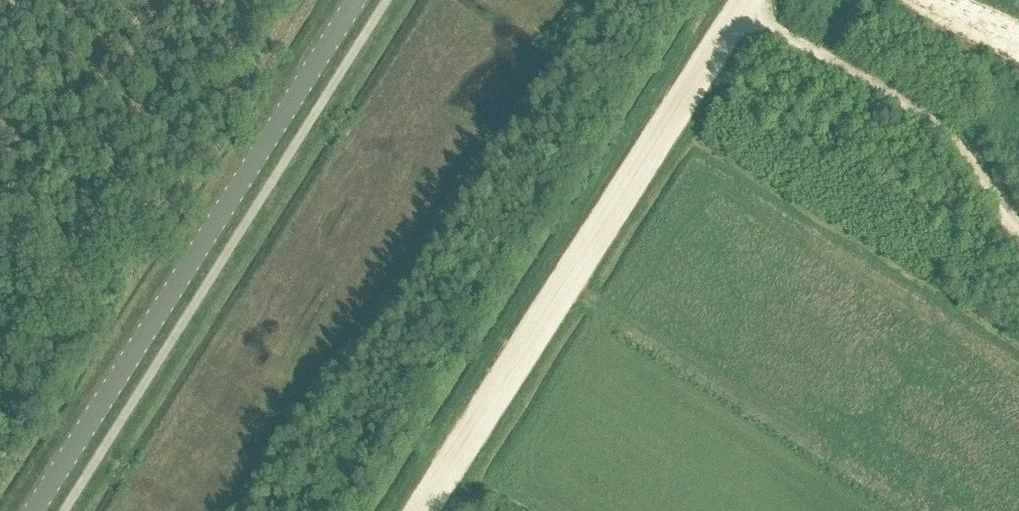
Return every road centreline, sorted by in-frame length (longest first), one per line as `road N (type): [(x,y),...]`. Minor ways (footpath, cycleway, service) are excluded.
road 1 (track): [(427,510),(749,0)]
road 2 (tertiary): [(36,510),(357,0)]
road 3 (track): [(1018,229),(949,138),(915,108),(738,17)]

